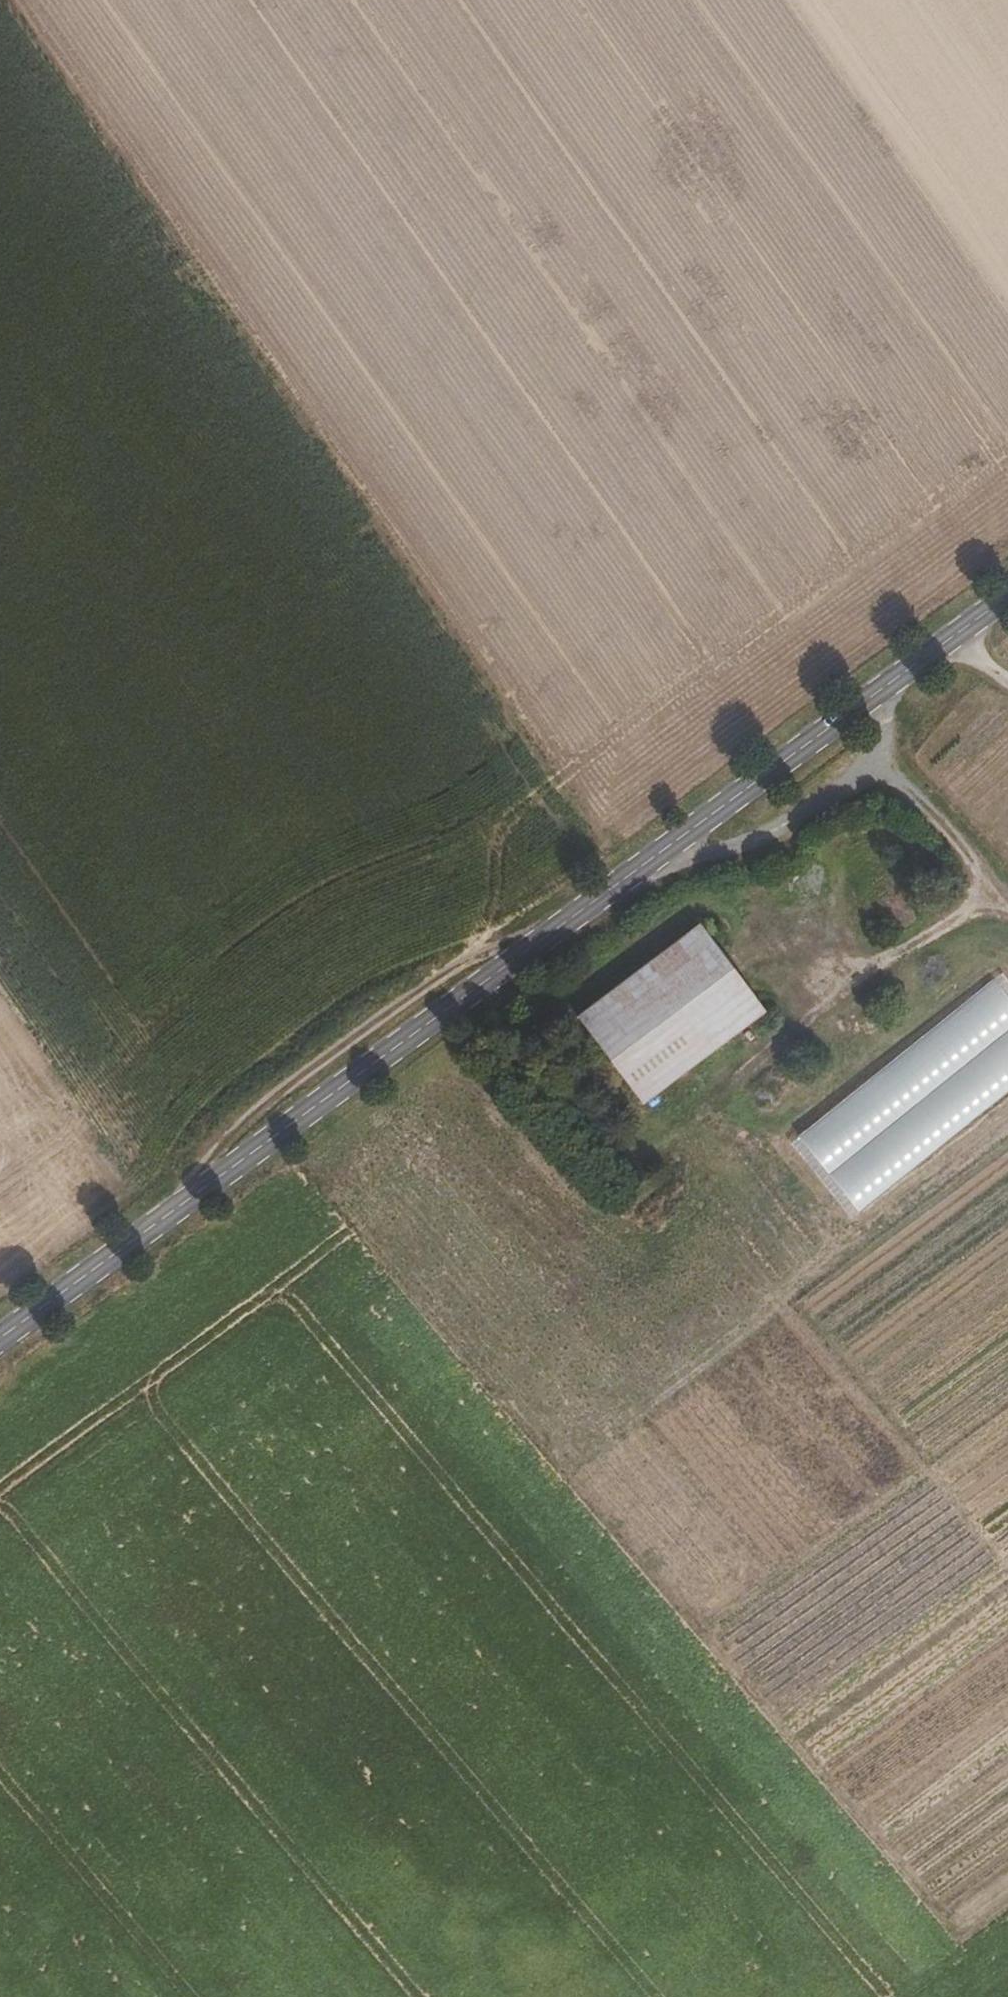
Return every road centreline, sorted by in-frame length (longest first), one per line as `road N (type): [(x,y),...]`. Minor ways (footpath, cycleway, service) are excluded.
road 1 (tertiary): [(1007,596),(0,1337)]
road 2 (track): [(725,1138),(739,1083),(895,952),(996,888)]
road 3 (track): [(636,870),(730,848),(848,789),(871,770),(883,746),(879,691)]
road 4 (track): [(875,762),(1007,902)]

